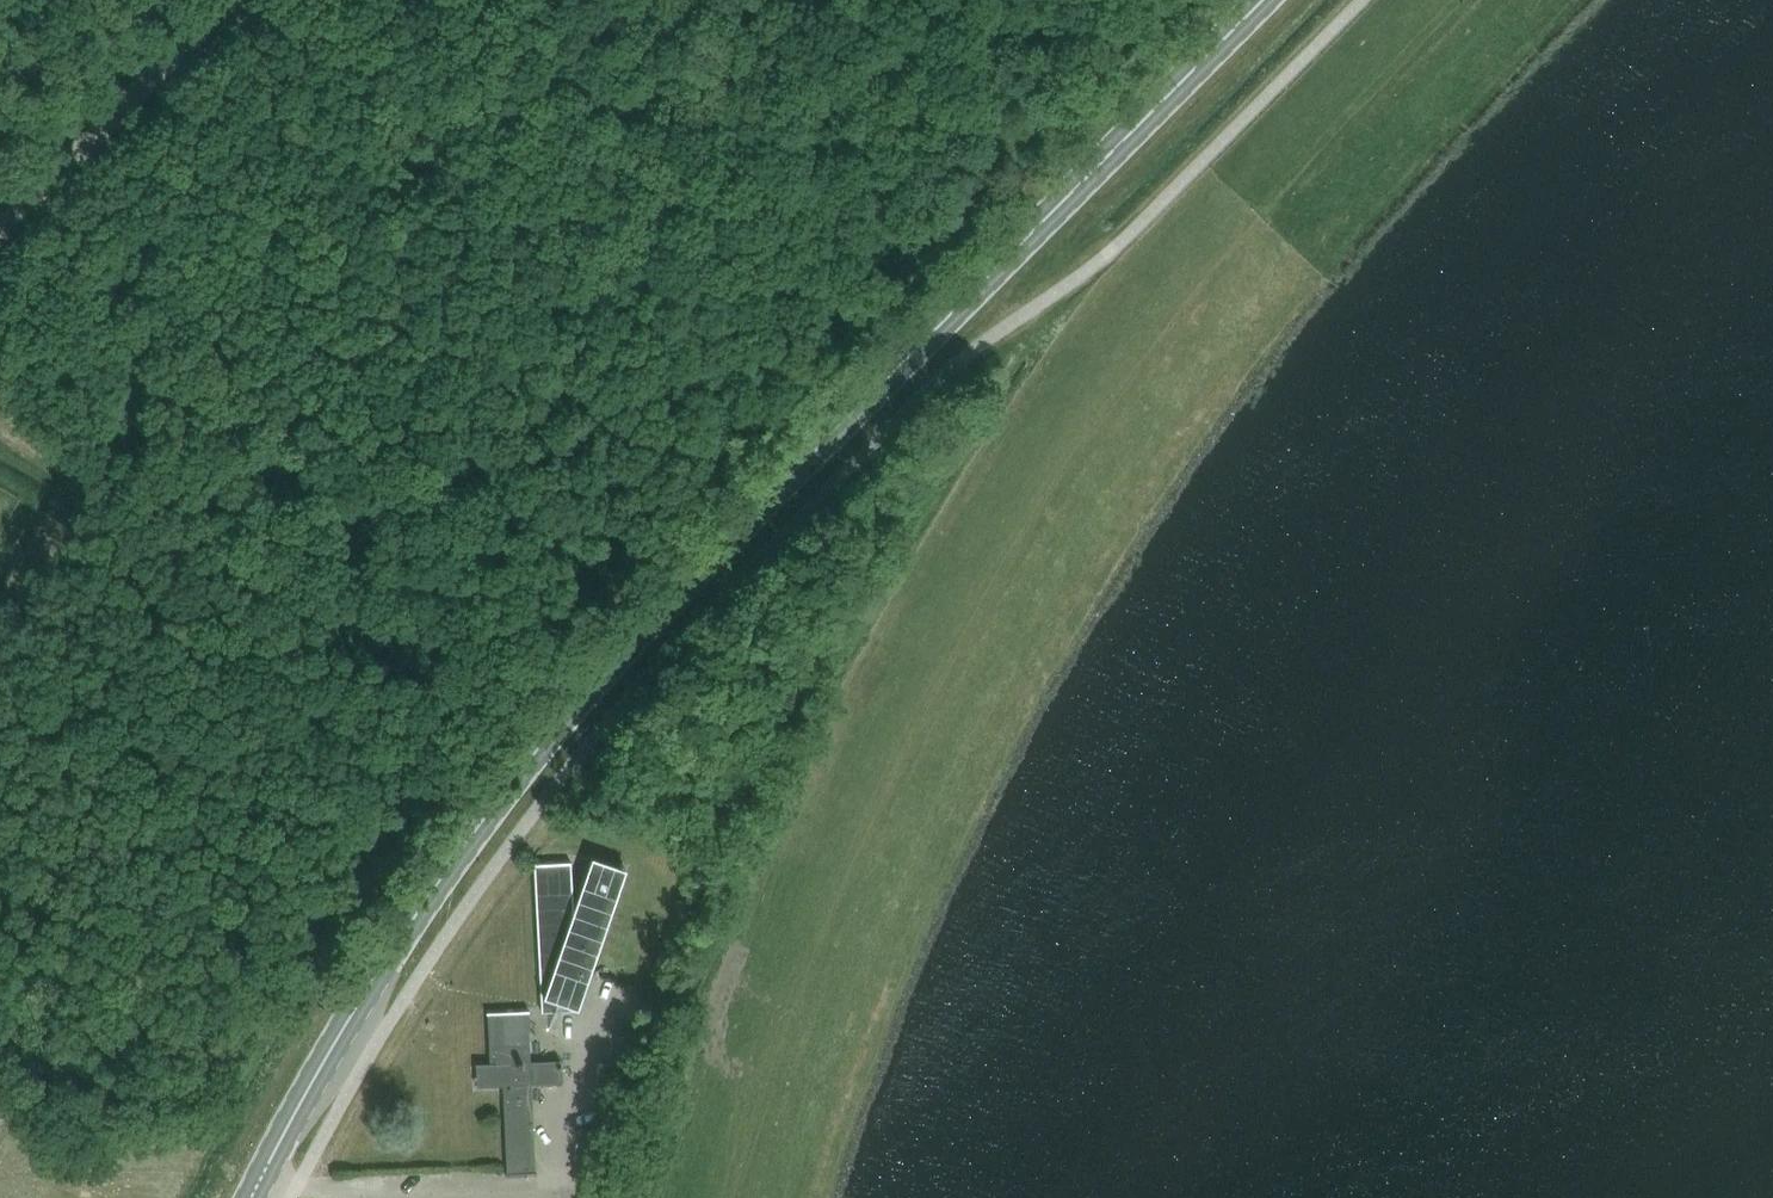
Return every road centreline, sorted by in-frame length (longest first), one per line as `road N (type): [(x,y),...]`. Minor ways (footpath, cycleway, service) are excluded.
road 1 (secondary): [(251,1197),(407,922),(589,686),(1260,0)]
road 2 (track): [(726,1197),(806,955),(965,620),(1125,365),(1246,230)]
road 3 (unclassified): [(0,226),(221,0)]
road 4 (track): [(1272,201),(1466,0)]

